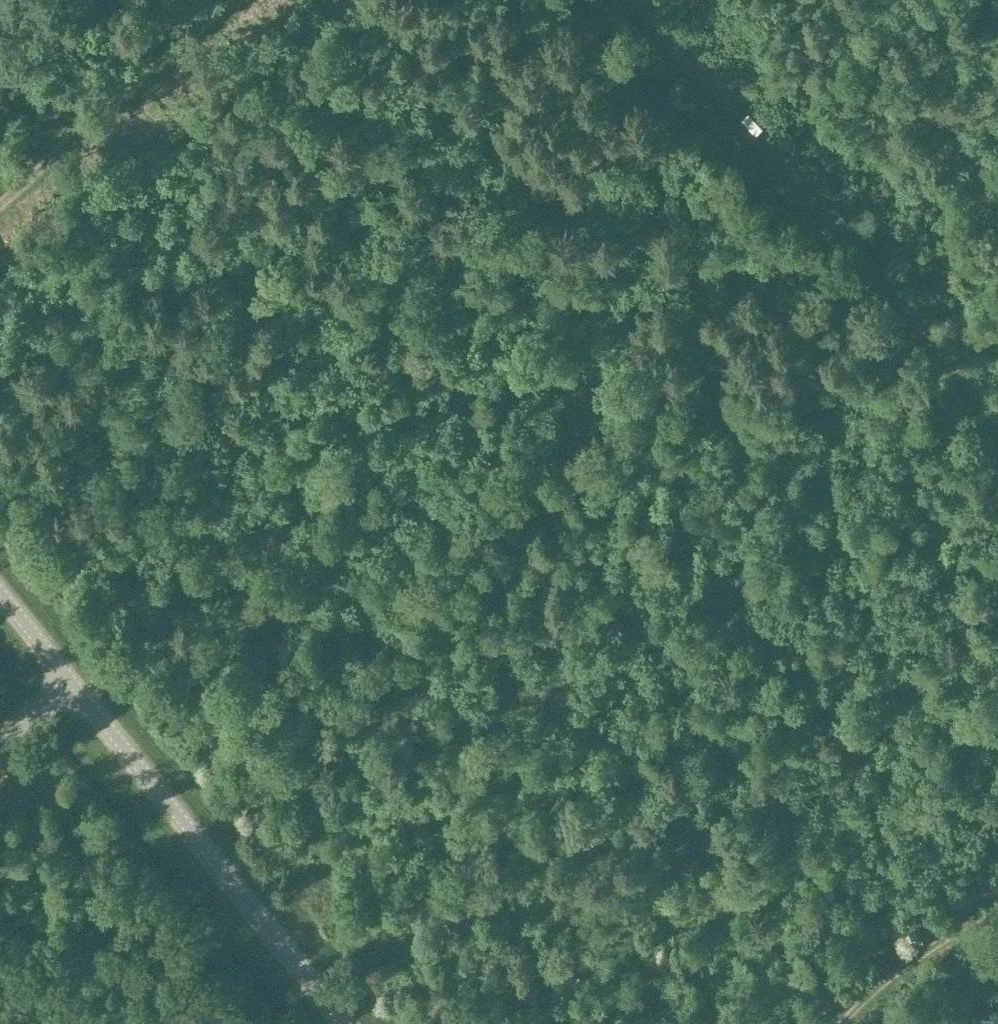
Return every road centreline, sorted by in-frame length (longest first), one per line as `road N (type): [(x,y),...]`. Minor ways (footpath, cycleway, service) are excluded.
road 1 (track): [(997,422),(866,254),(629,0)]
road 2 (tertiary): [(344,1023),(0,594)]
road 3 (track): [(227,0),(0,204)]
road 4 (track): [(997,907),(888,975),(841,1023)]

